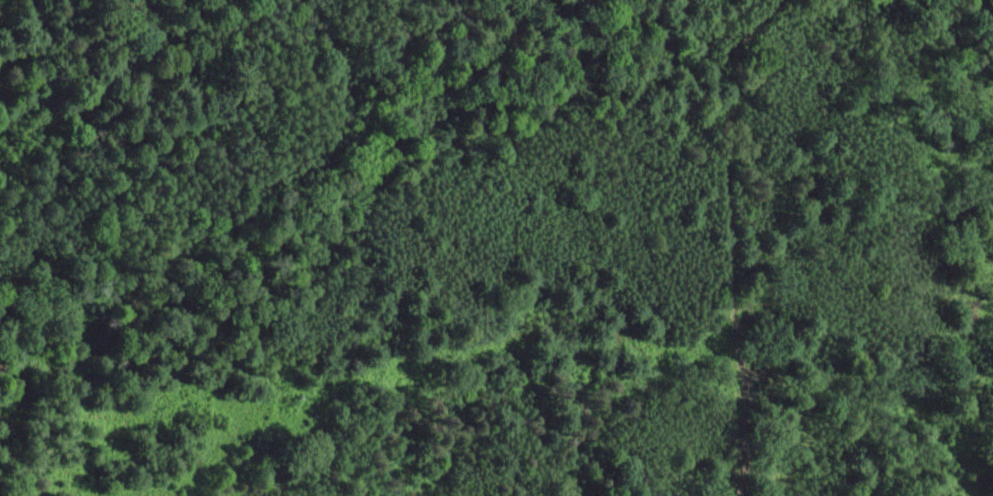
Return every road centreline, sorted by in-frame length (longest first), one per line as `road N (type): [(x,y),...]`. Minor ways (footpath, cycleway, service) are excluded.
road 1 (track): [(740,495),(746,418),(731,301),(729,117),(735,73),(784,0)]

